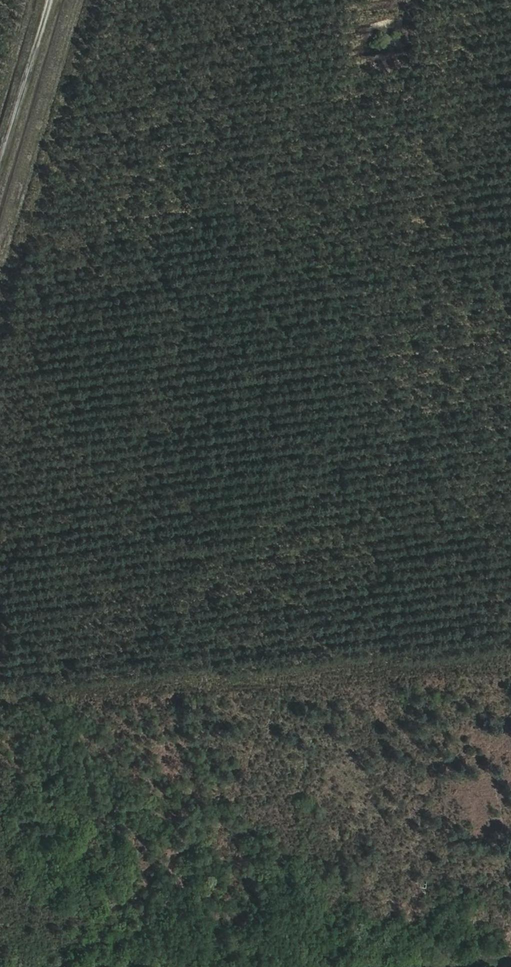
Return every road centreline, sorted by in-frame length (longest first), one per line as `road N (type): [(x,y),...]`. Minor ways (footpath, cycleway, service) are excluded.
road 1 (track): [(46,0),(0,158)]

